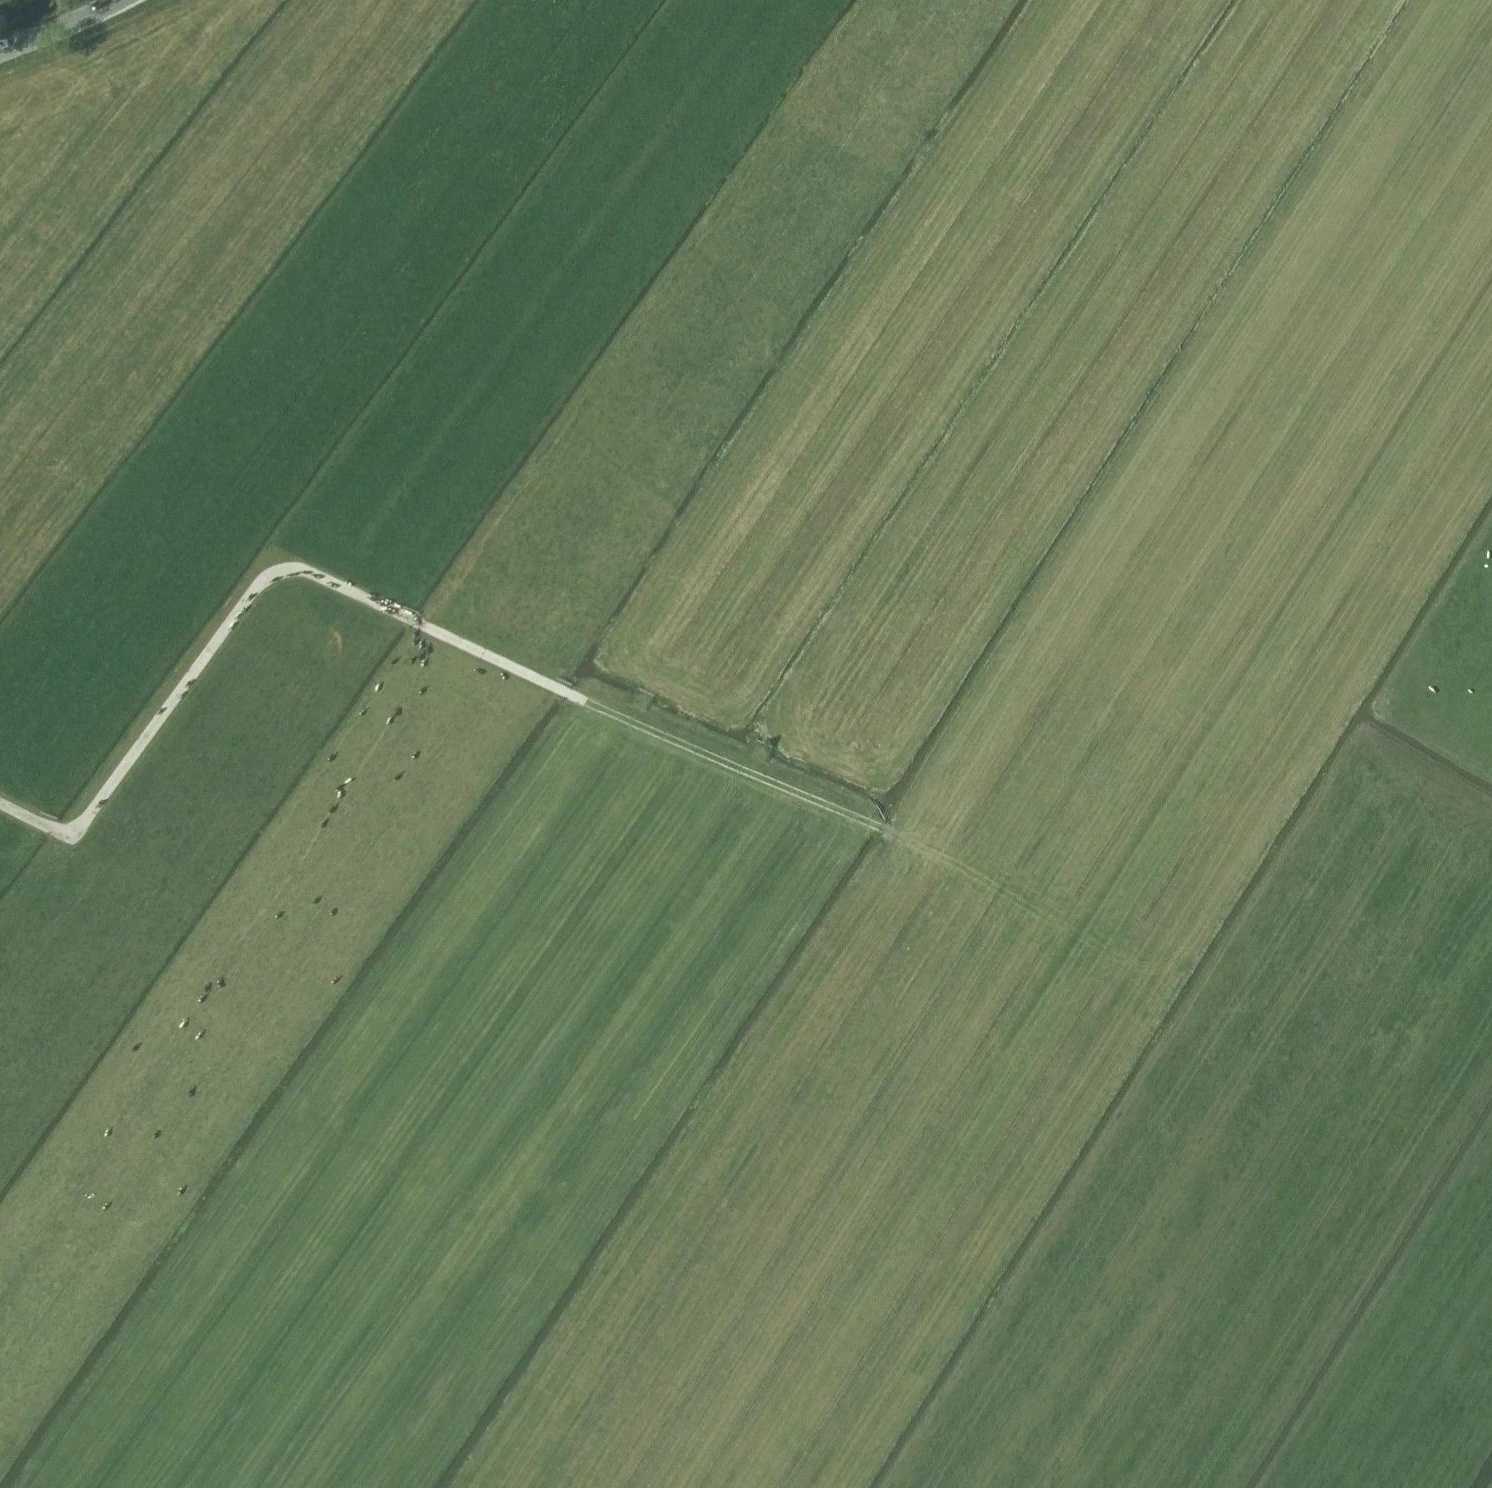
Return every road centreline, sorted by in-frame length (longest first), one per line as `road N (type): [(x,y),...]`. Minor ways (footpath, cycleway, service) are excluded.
road 1 (track): [(0,802),(62,833),(82,828),(273,565),(311,562),(582,687)]
road 2 (unclassified): [(118,0),(0,50)]

